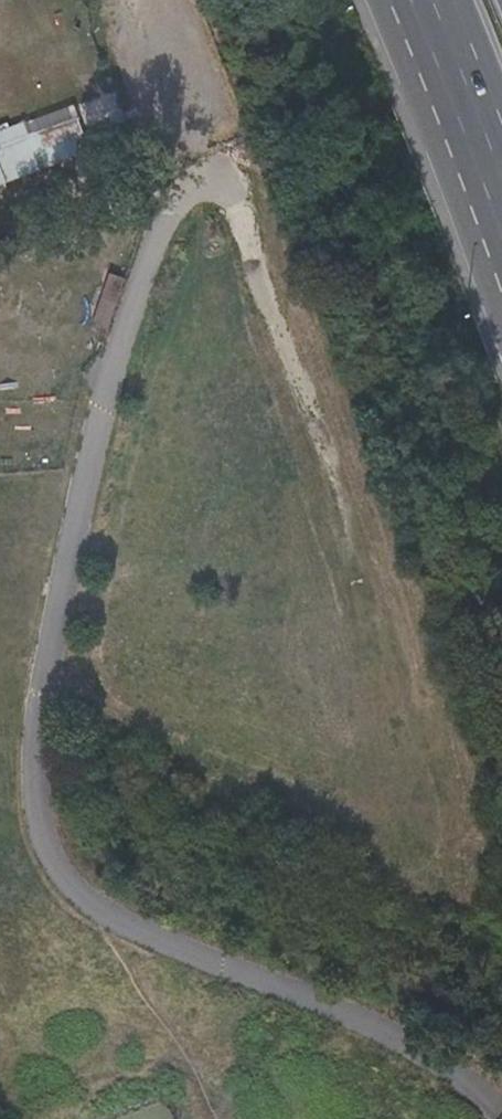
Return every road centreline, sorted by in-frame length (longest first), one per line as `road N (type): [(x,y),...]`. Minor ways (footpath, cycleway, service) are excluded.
road 1 (motorway): [(427,0),(501,189)]

